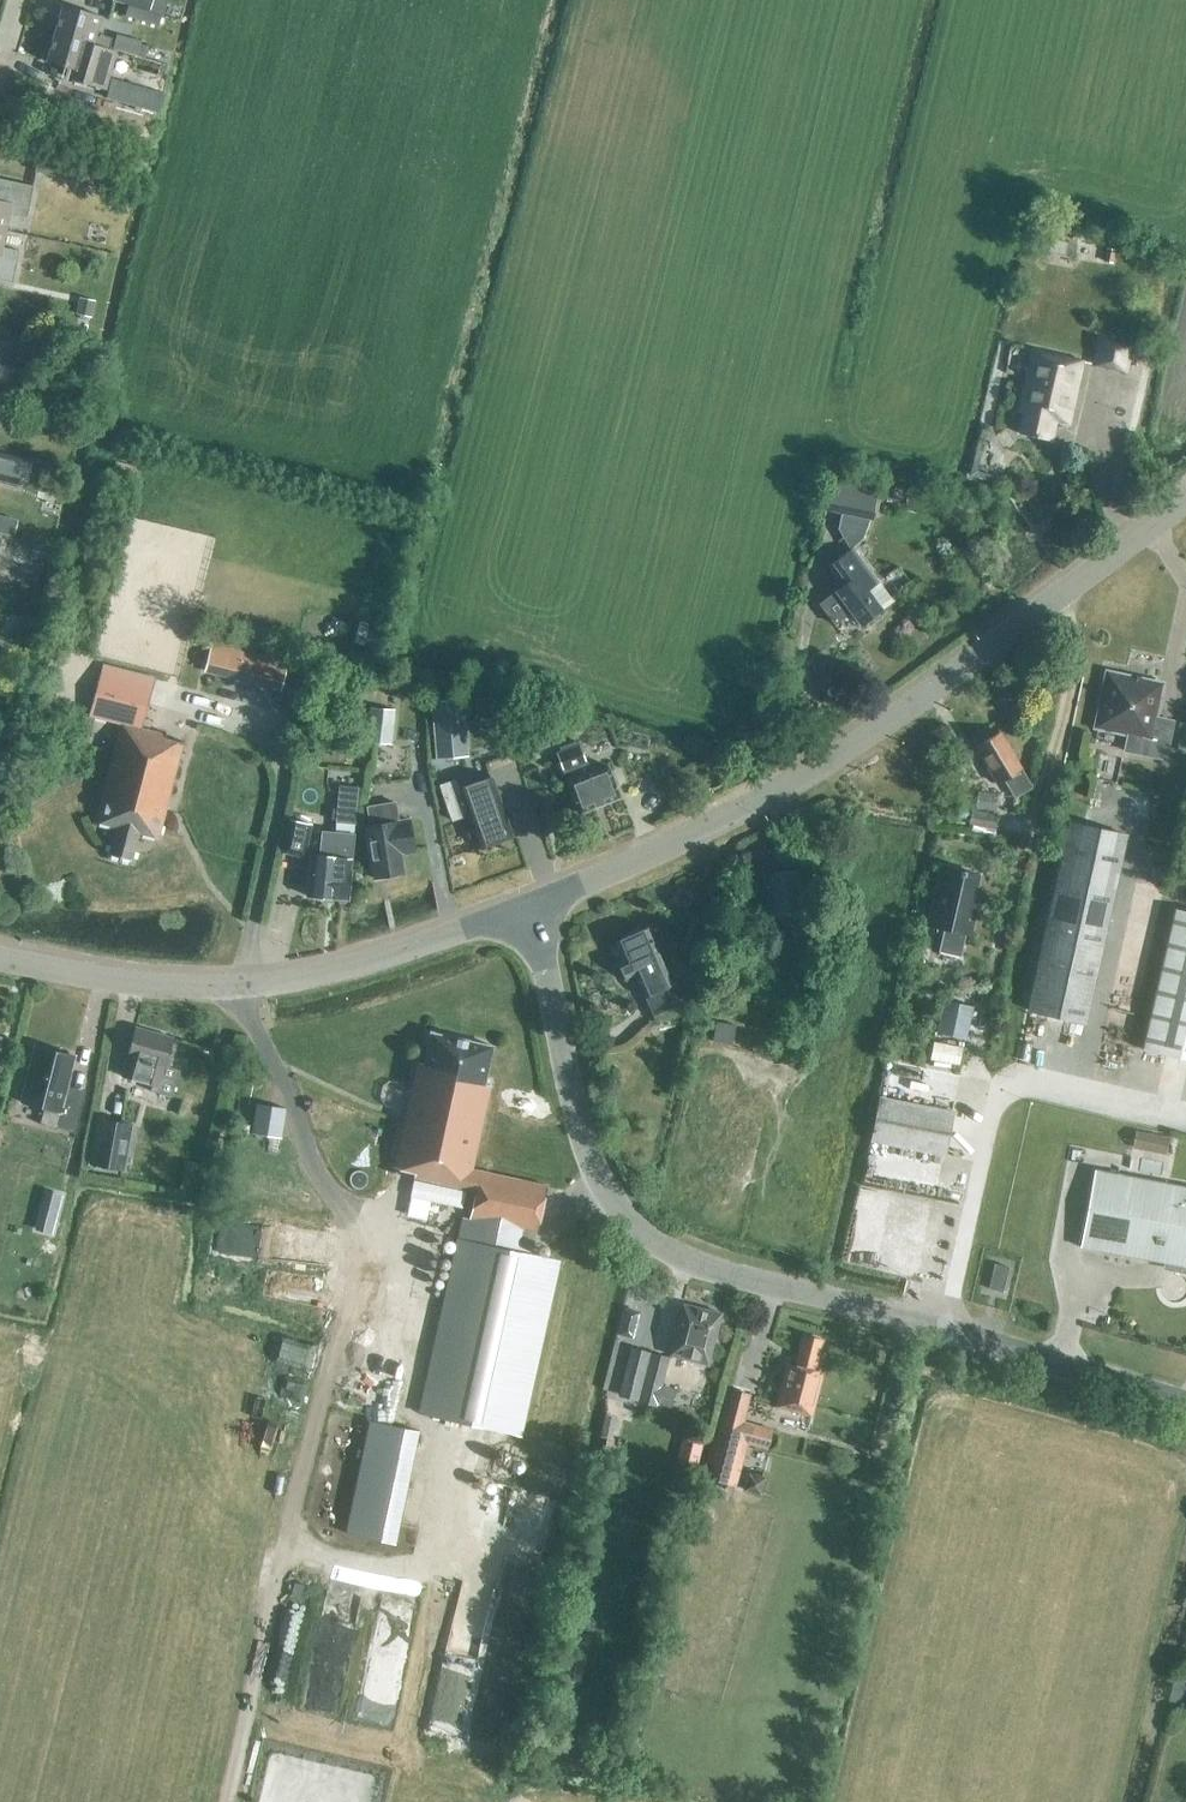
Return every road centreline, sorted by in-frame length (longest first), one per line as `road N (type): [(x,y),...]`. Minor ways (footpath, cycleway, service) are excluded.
road 1 (tertiary): [(1185,1401),(700,1265),(660,1246),(626,1220),(589,1162),(531,907)]
road 2 (tertiary): [(531,907),(740,811),(844,751),(1185,500)]
road 3 (tertiary): [(531,907),(345,968),(243,987),(133,984),(0,958)]

